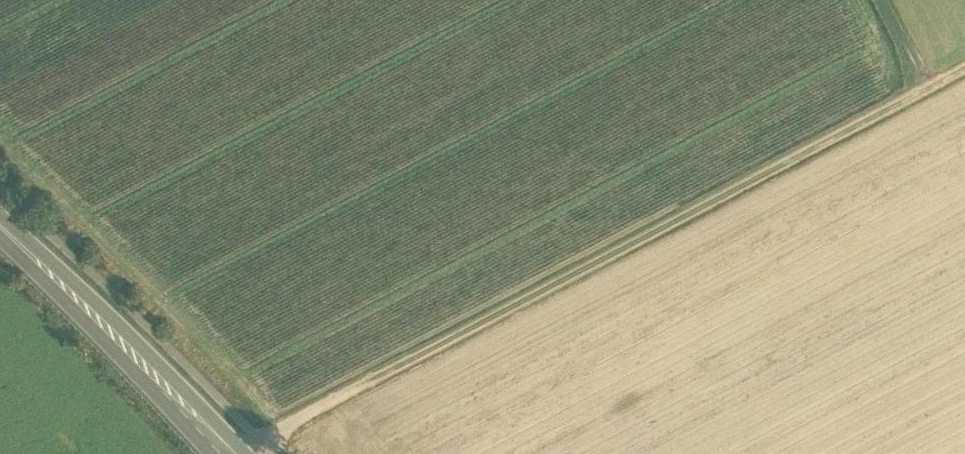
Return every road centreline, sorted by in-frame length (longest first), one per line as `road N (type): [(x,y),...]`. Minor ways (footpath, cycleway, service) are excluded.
road 1 (track): [(964,65),(242,453)]
road 2 (primary): [(228,453),(0,227)]

